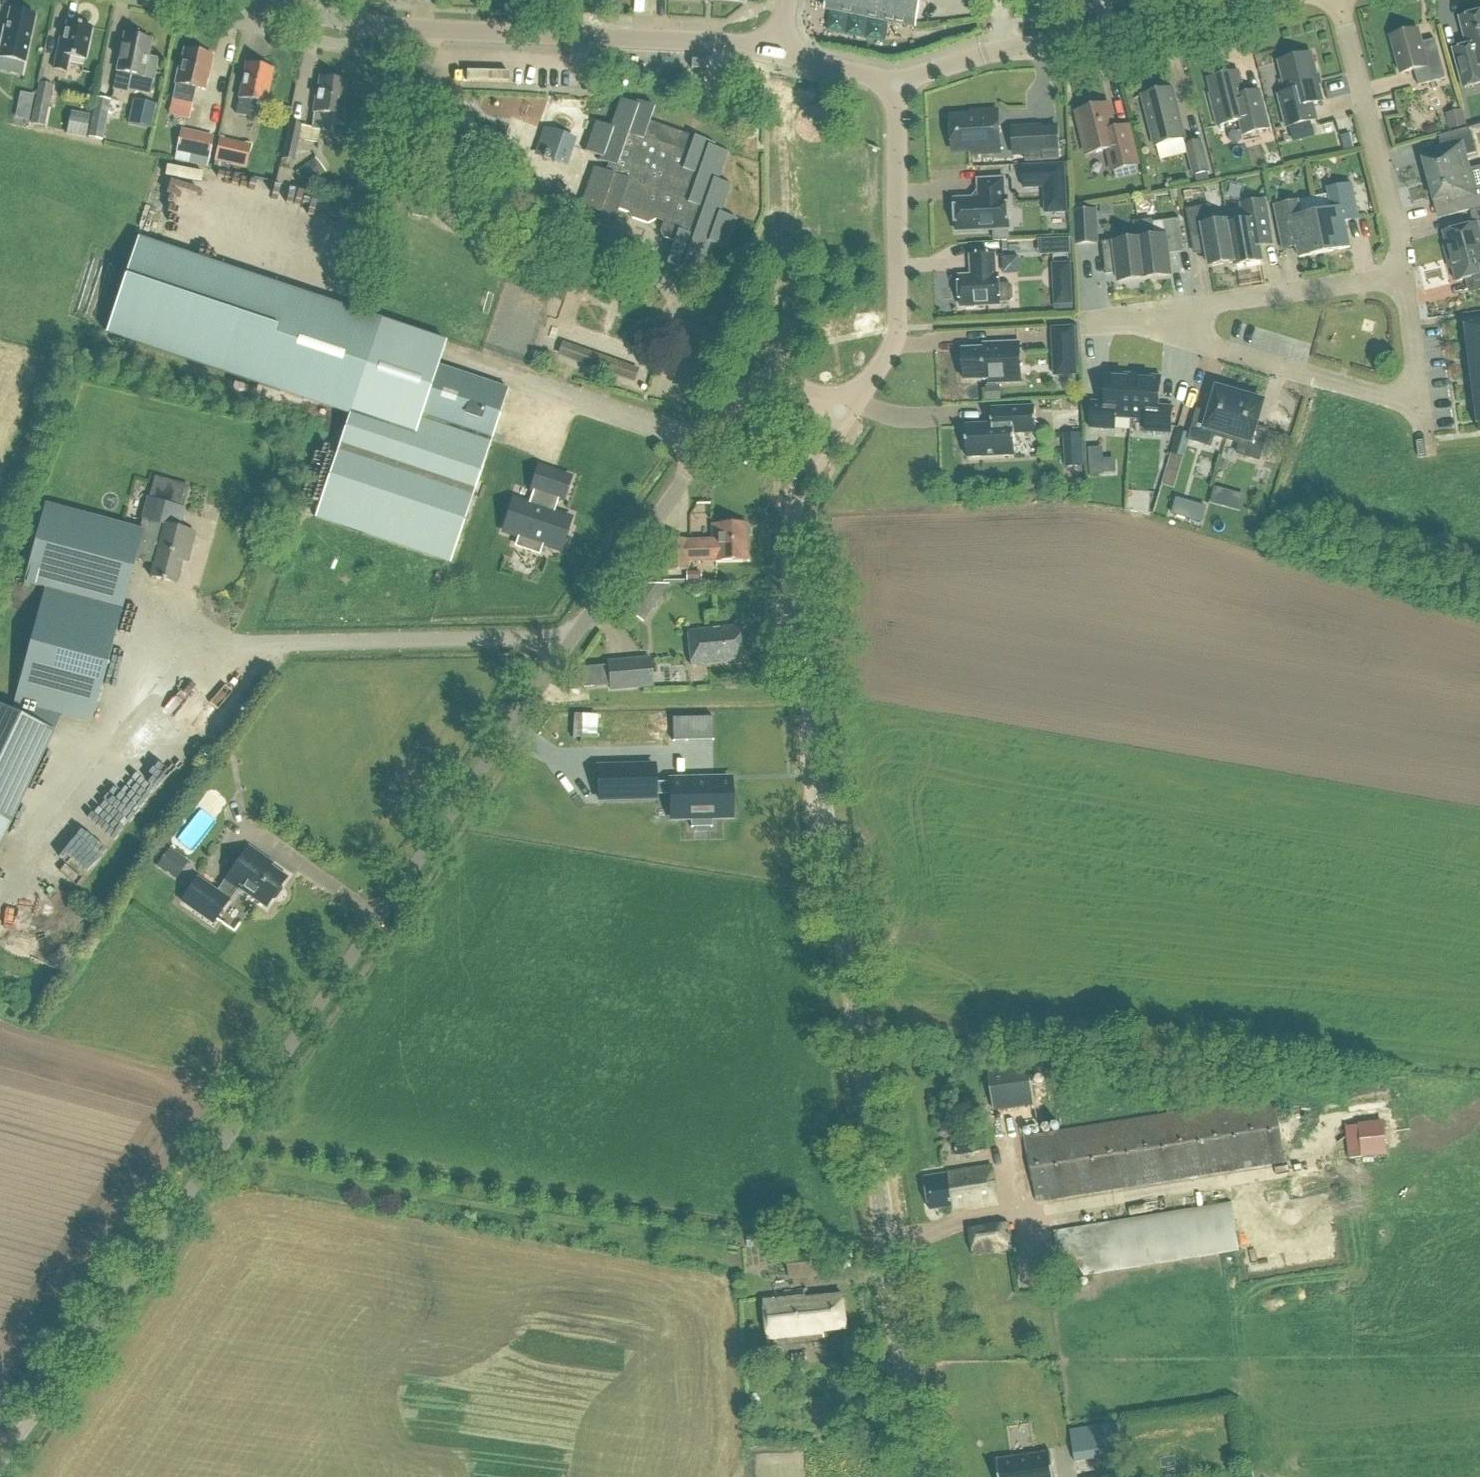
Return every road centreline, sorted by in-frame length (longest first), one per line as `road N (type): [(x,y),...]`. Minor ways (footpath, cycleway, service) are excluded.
road 1 (unclassified): [(846,417),(788,386),(767,383),(740,394),(0,1460)]
road 2 (tertiary): [(922,1476),(806,687),(794,518),(799,490),(846,417)]
road 3 (tertiary): [(781,50),(421,31),(247,0)]
road 4 (tertiary): [(896,87),(979,58),(1260,0)]
road 5 (tertiary): [(846,417),(896,335),(896,87)]
road 6 (residential): [(1405,277),(1336,0)]
road 7 (residential): [(1418,407),(1203,345),(1184,310)]
road 8 (residential): [(1184,310),(1405,277)]
road 9 (residential): [(1418,407),(1405,277)]
road 10 (tertiary): [(896,87),(781,50)]

